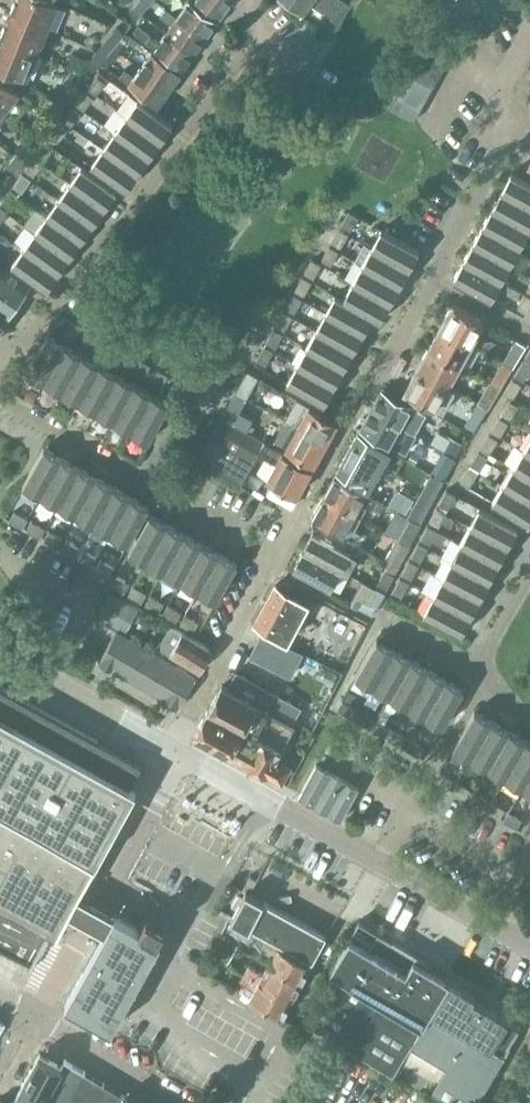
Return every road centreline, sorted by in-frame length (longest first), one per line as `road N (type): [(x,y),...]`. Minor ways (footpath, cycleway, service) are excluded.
road 1 (residential): [(0,369),(45,321),(258,36)]
road 2 (residential): [(312,488),(170,748)]
road 3 (residential): [(229,527),(0,399)]
road 4 (residential): [(312,488),(433,280)]
road 5 (residential): [(375,856),(181,756)]
road 6 (residential): [(433,280),(504,153),(496,133),(504,94)]
road 7 (residential): [(170,748),(0,658)]
road 8 (residential): [(181,756),(88,923)]
road 9 (residential): [(529,716),(504,702),(479,663),(529,573)]
road 10 (residential): [(180,1102),(31,1017)]
road 11 (residential): [(498,922),(375,856)]
road 12 (residential): [(504,94),(468,63),(453,33),(473,0)]

